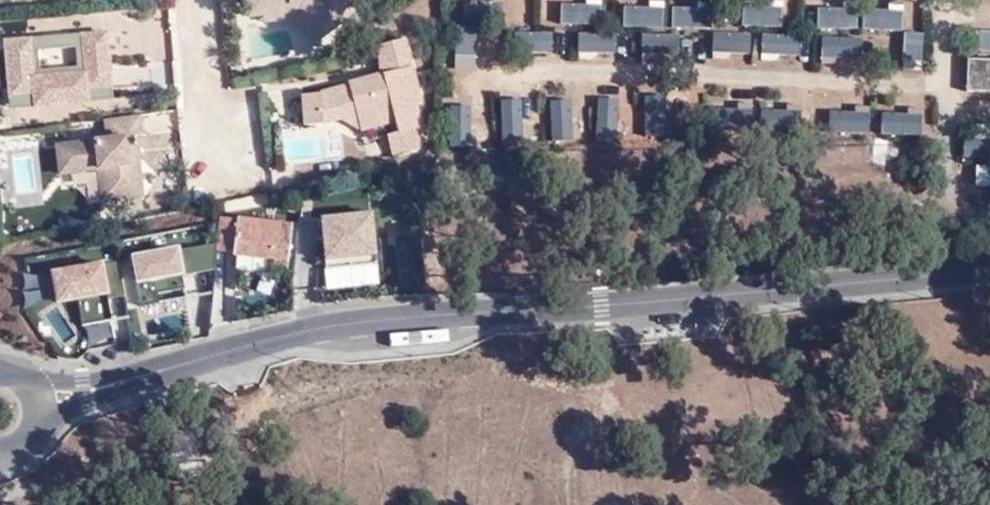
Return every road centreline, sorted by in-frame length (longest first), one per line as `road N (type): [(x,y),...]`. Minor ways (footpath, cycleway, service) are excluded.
road 1 (residential): [(989,281),(408,319),(116,385)]
road 2 (residential): [(205,0),(218,161)]

